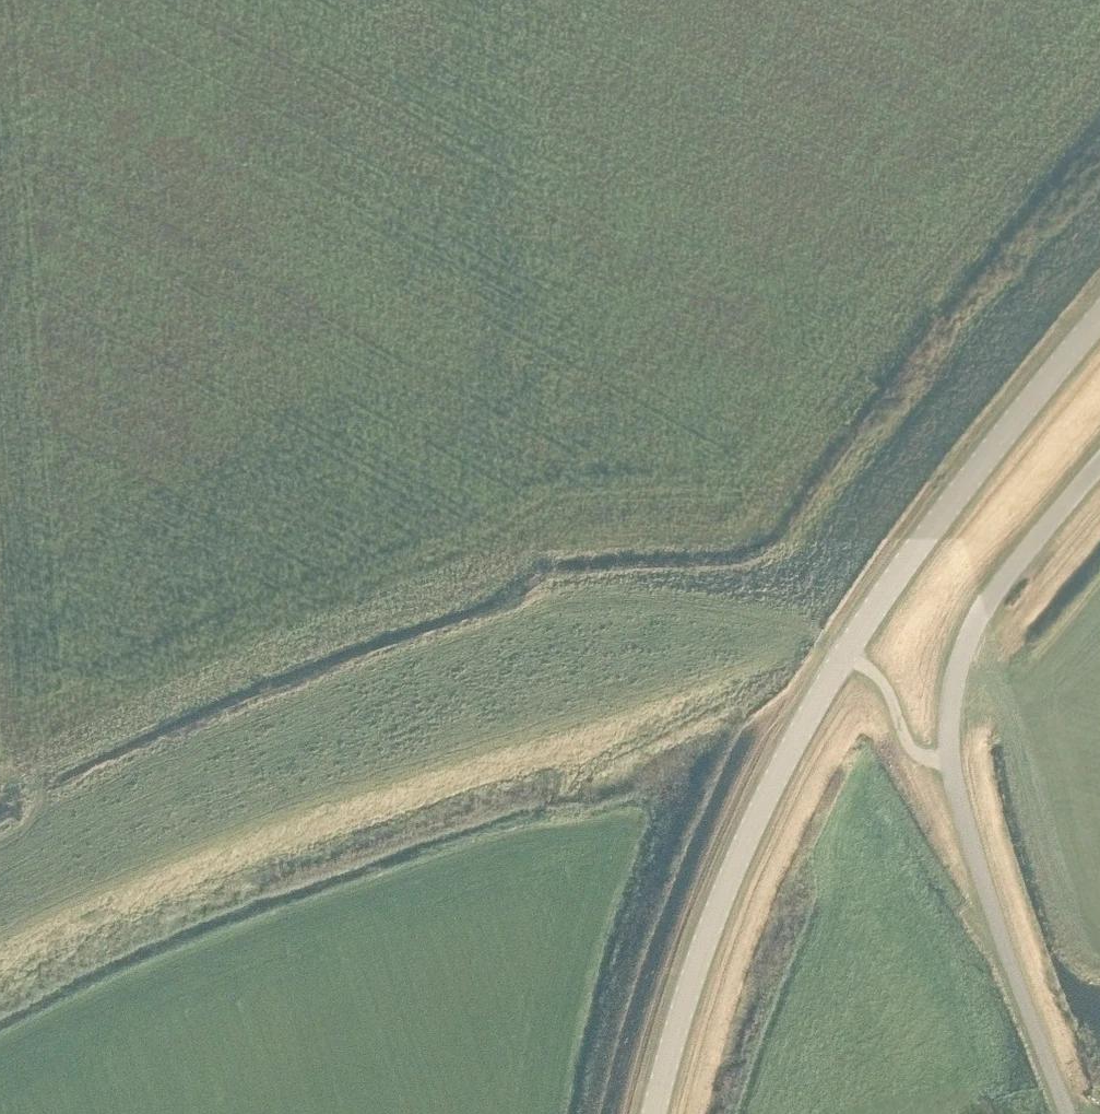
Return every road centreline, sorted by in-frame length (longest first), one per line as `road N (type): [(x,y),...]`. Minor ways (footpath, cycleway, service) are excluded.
road 1 (tertiary): [(656,1113),(729,883),(805,725),(927,534),(1099,316)]
road 2 (unclassified): [(1069,1113),(980,865),(952,757),(952,711),(984,608),(1099,462)]

